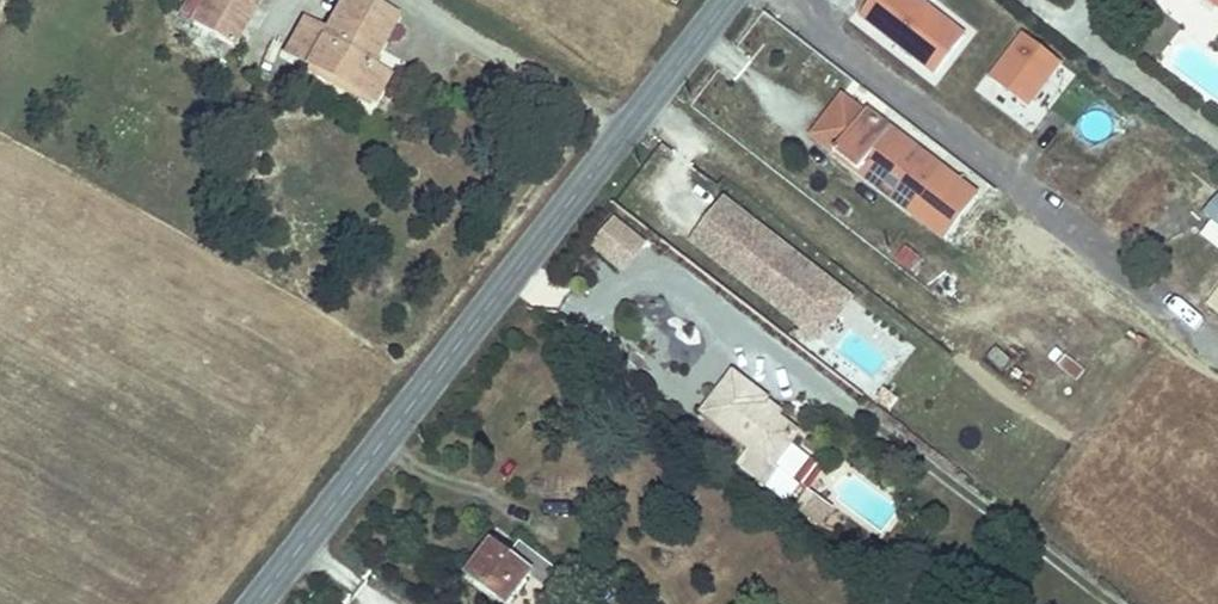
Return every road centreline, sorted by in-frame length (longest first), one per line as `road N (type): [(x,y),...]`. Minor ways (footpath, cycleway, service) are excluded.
road 1 (tertiary): [(722,0),(253,603)]

